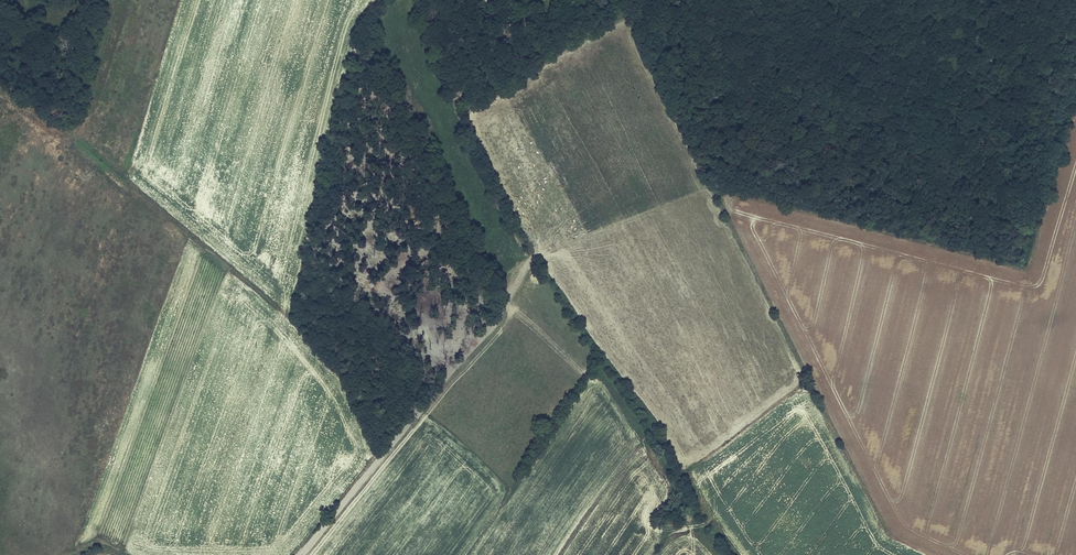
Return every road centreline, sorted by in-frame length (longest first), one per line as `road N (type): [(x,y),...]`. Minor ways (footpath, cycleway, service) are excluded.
road 1 (track): [(528,261),(302,554)]

